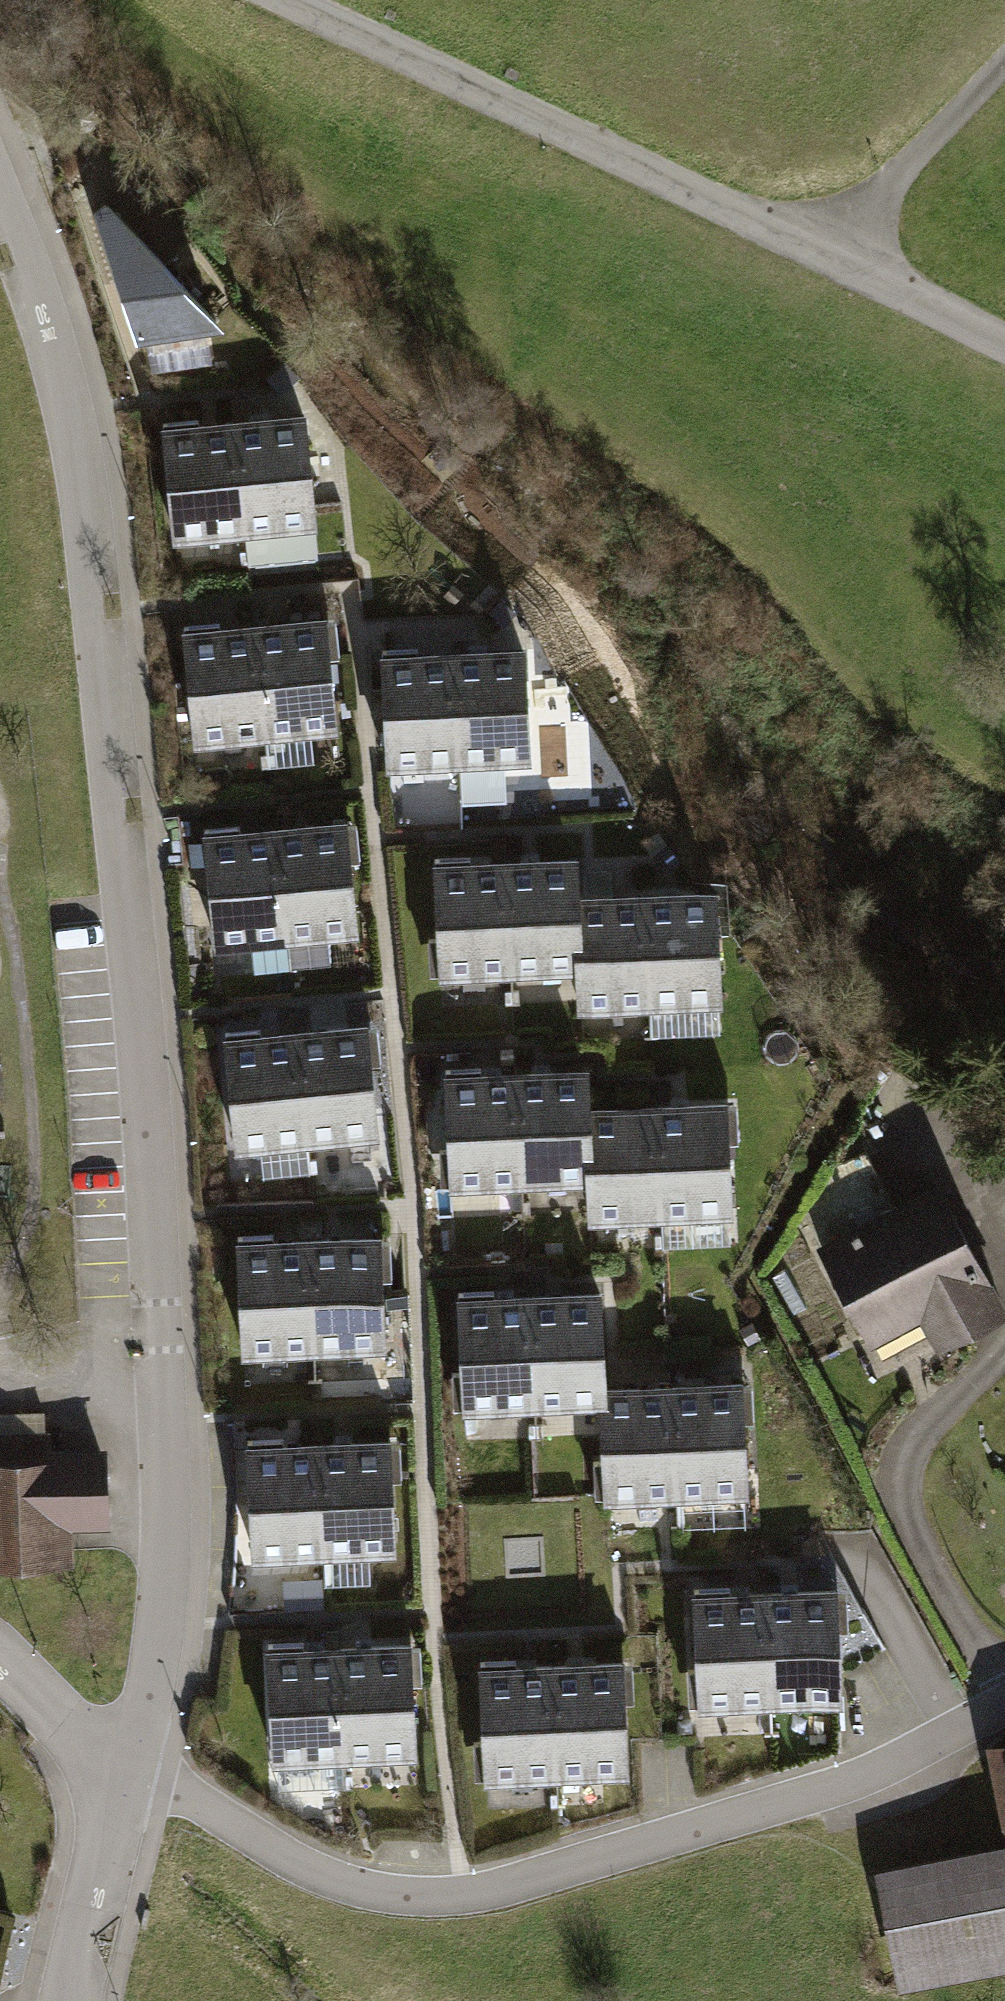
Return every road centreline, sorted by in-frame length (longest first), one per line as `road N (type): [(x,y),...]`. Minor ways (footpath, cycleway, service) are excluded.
road 1 (residential): [(0,179),(75,413),(117,706),(163,1575),(125,1778)]
road 2 (residential): [(125,1778),(176,1791),(349,1884),(460,1897),(846,1783),(1004,1700)]
road 3 (residential): [(1004,343),(299,0)]
road 4 (track): [(835,258),(1004,59)]
road 5 (residential): [(125,1778),(68,2000)]

